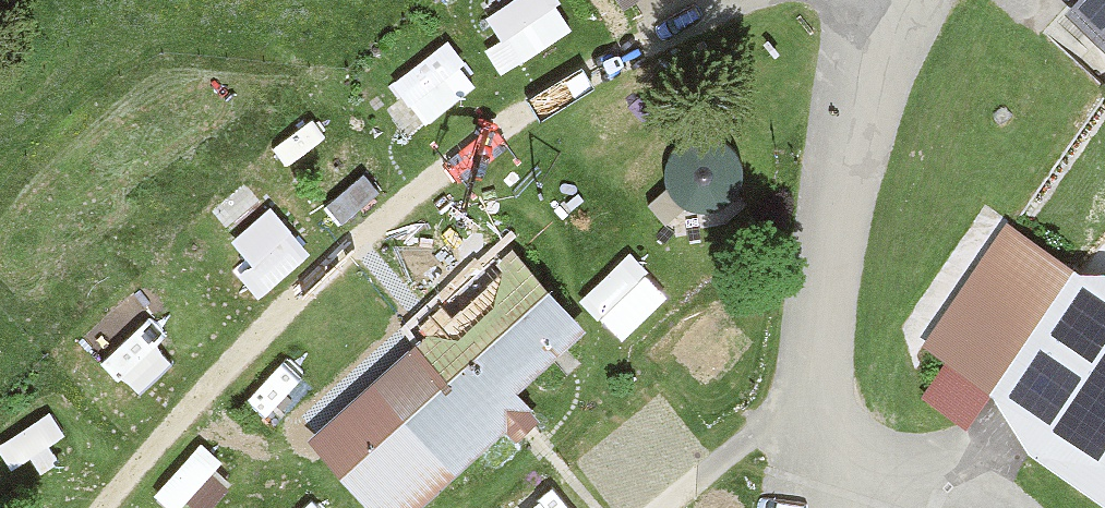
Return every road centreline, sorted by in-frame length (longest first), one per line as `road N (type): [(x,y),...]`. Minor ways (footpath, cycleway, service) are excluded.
road 1 (unclassified): [(889,0),(868,58),(819,410),(851,477),(879,491),(877,507)]

